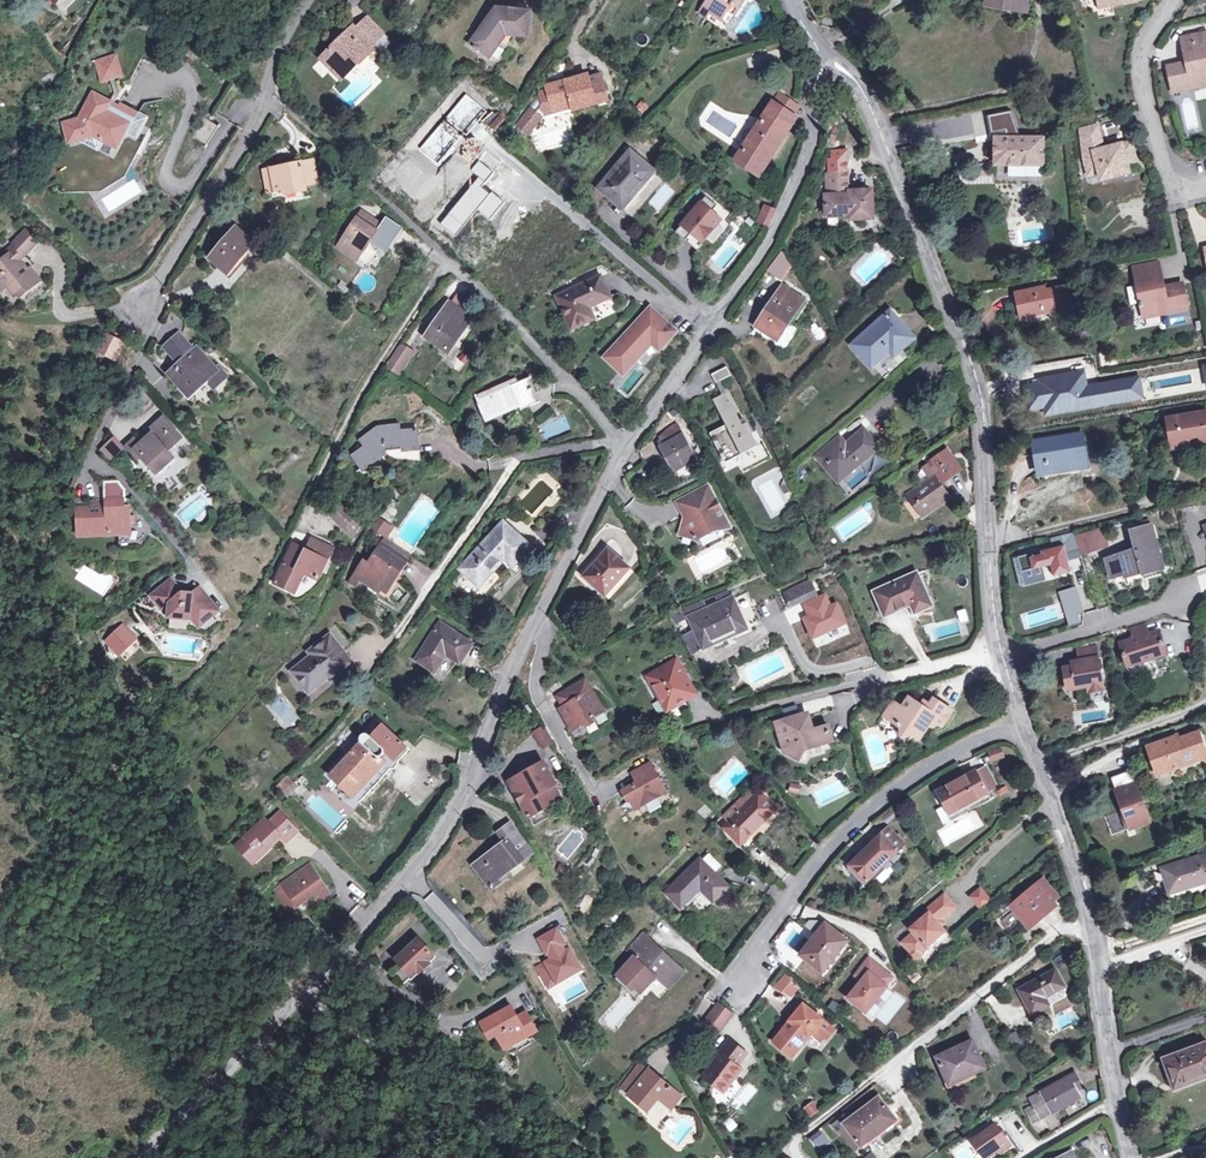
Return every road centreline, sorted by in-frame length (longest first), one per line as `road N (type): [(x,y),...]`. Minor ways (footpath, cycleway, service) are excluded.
road 1 (residential): [(626,449),(516,653),(451,820),(298,1001),(144,1157)]
road 2 (unclassified): [(827,54),(866,109),(979,398),(996,650),(1019,714)]
road 3 (residential): [(827,54),(808,153),(771,231),(626,449)]
road 4 (residential): [(741,982),(731,973),(834,833),(890,787),(1019,714)]
road 5 (unclassified): [(1019,714),(1089,924),(1112,1102)]
road 6 (residential): [(309,0),(264,66),(259,118),(141,311)]
road 7 (residential): [(614,440),(520,457),(412,612)]
road 8 (track): [(306,992),(453,1093),(527,1157)]
road 9 (residential): [(614,440),(500,310),(438,257)]
road 10 (residential): [(1205,184),(1192,187),(1168,175),(1144,82),(1149,32),(1171,0)]

